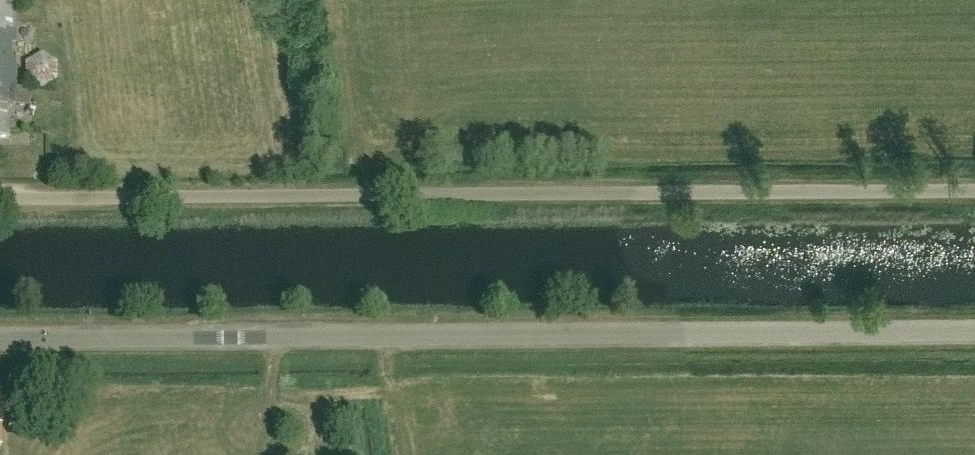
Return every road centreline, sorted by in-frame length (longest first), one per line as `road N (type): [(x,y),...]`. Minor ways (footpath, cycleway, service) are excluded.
road 1 (unclassified): [(0,198),(974,191)]
road 2 (unclassified): [(0,340),(974,333)]

